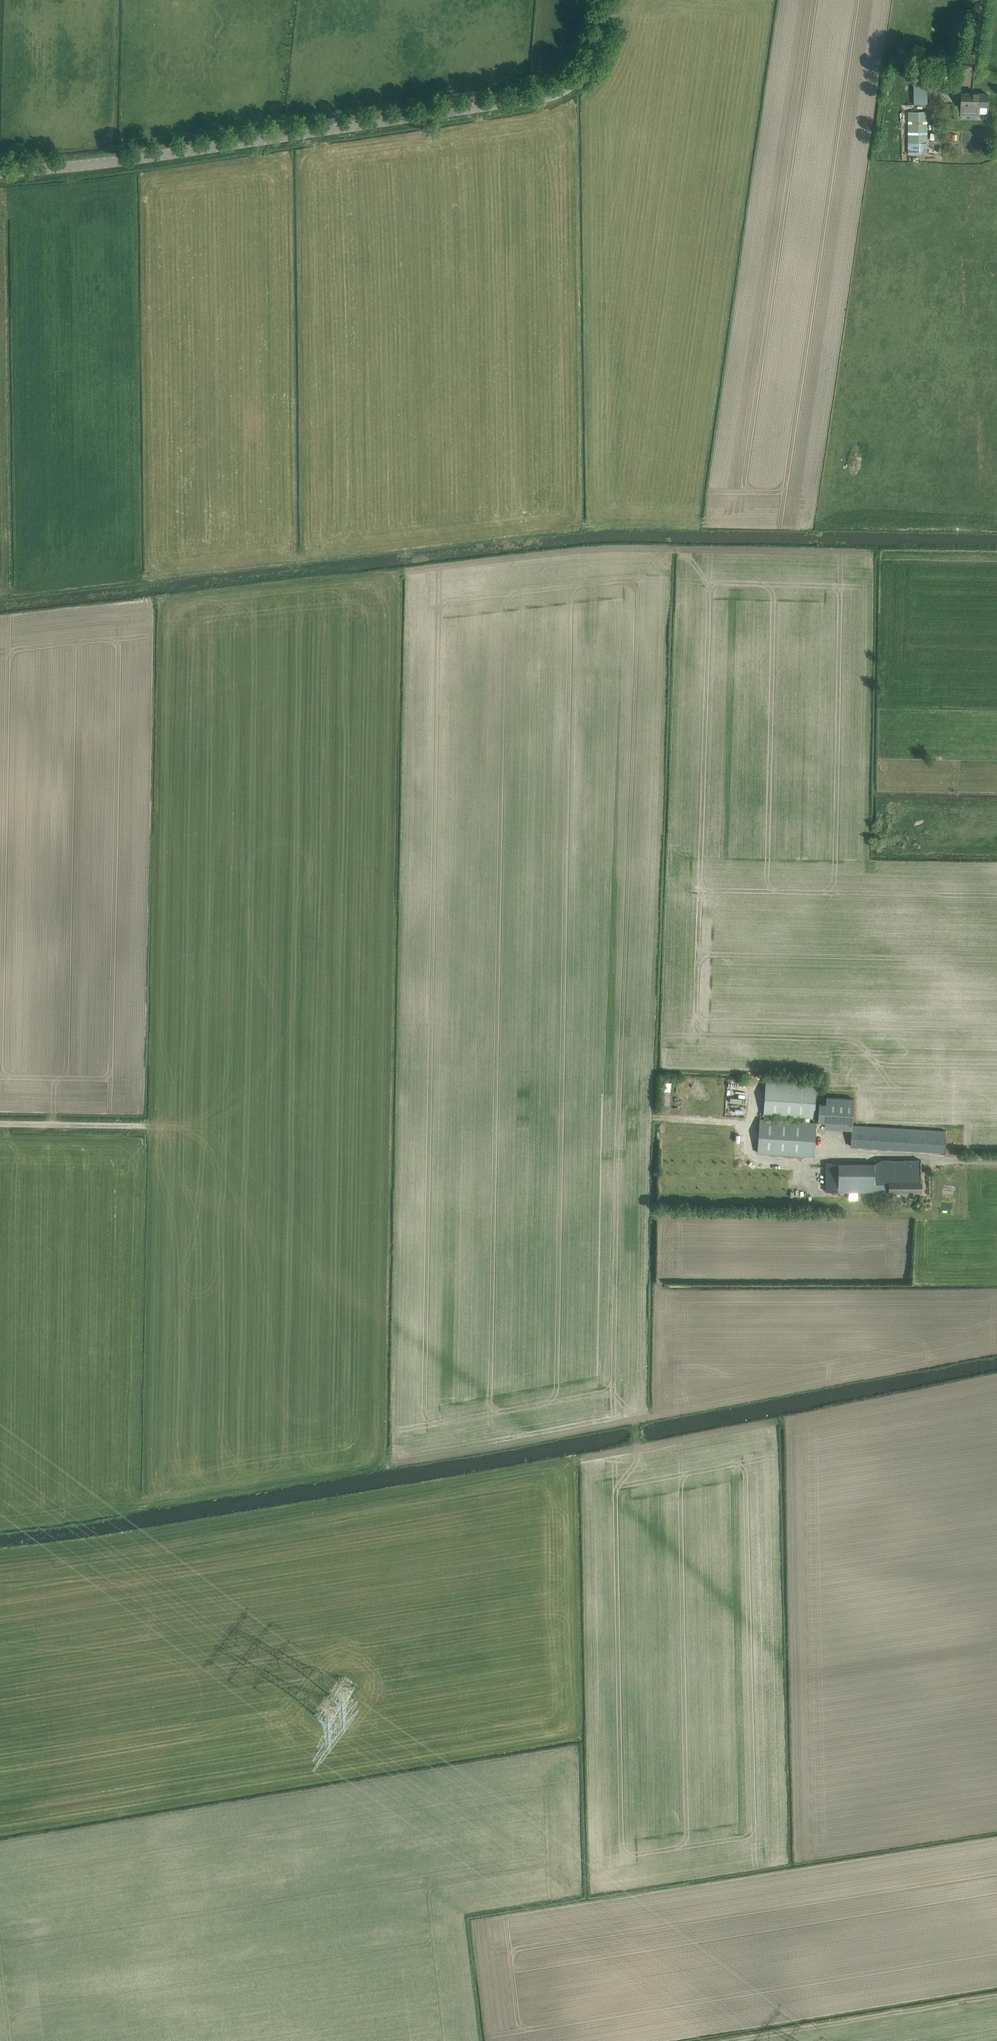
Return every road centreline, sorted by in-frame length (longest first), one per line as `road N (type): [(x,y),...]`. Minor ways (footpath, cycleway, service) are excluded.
road 1 (tertiary): [(0,173),(555,93),(594,60),(606,0)]
road 2 (unclassified): [(149,1128),(0,1125)]

